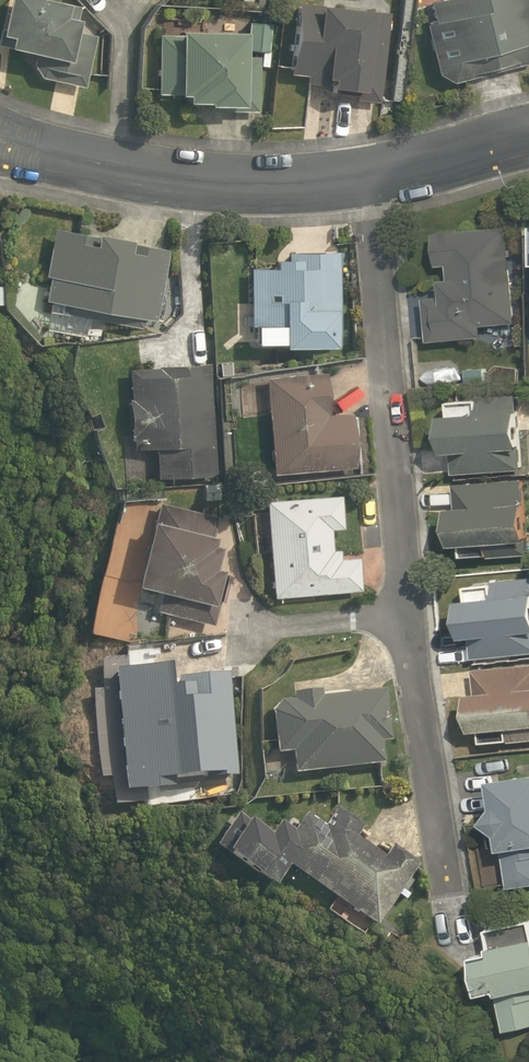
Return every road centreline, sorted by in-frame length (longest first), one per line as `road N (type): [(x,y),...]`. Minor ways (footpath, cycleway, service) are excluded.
road 1 (residential): [(392,186),(429,644),(470,896)]
road 2 (residential): [(392,186),(244,195),(103,177),(0,149)]
road 3 (residential): [(528,145),(489,149),(392,186)]

